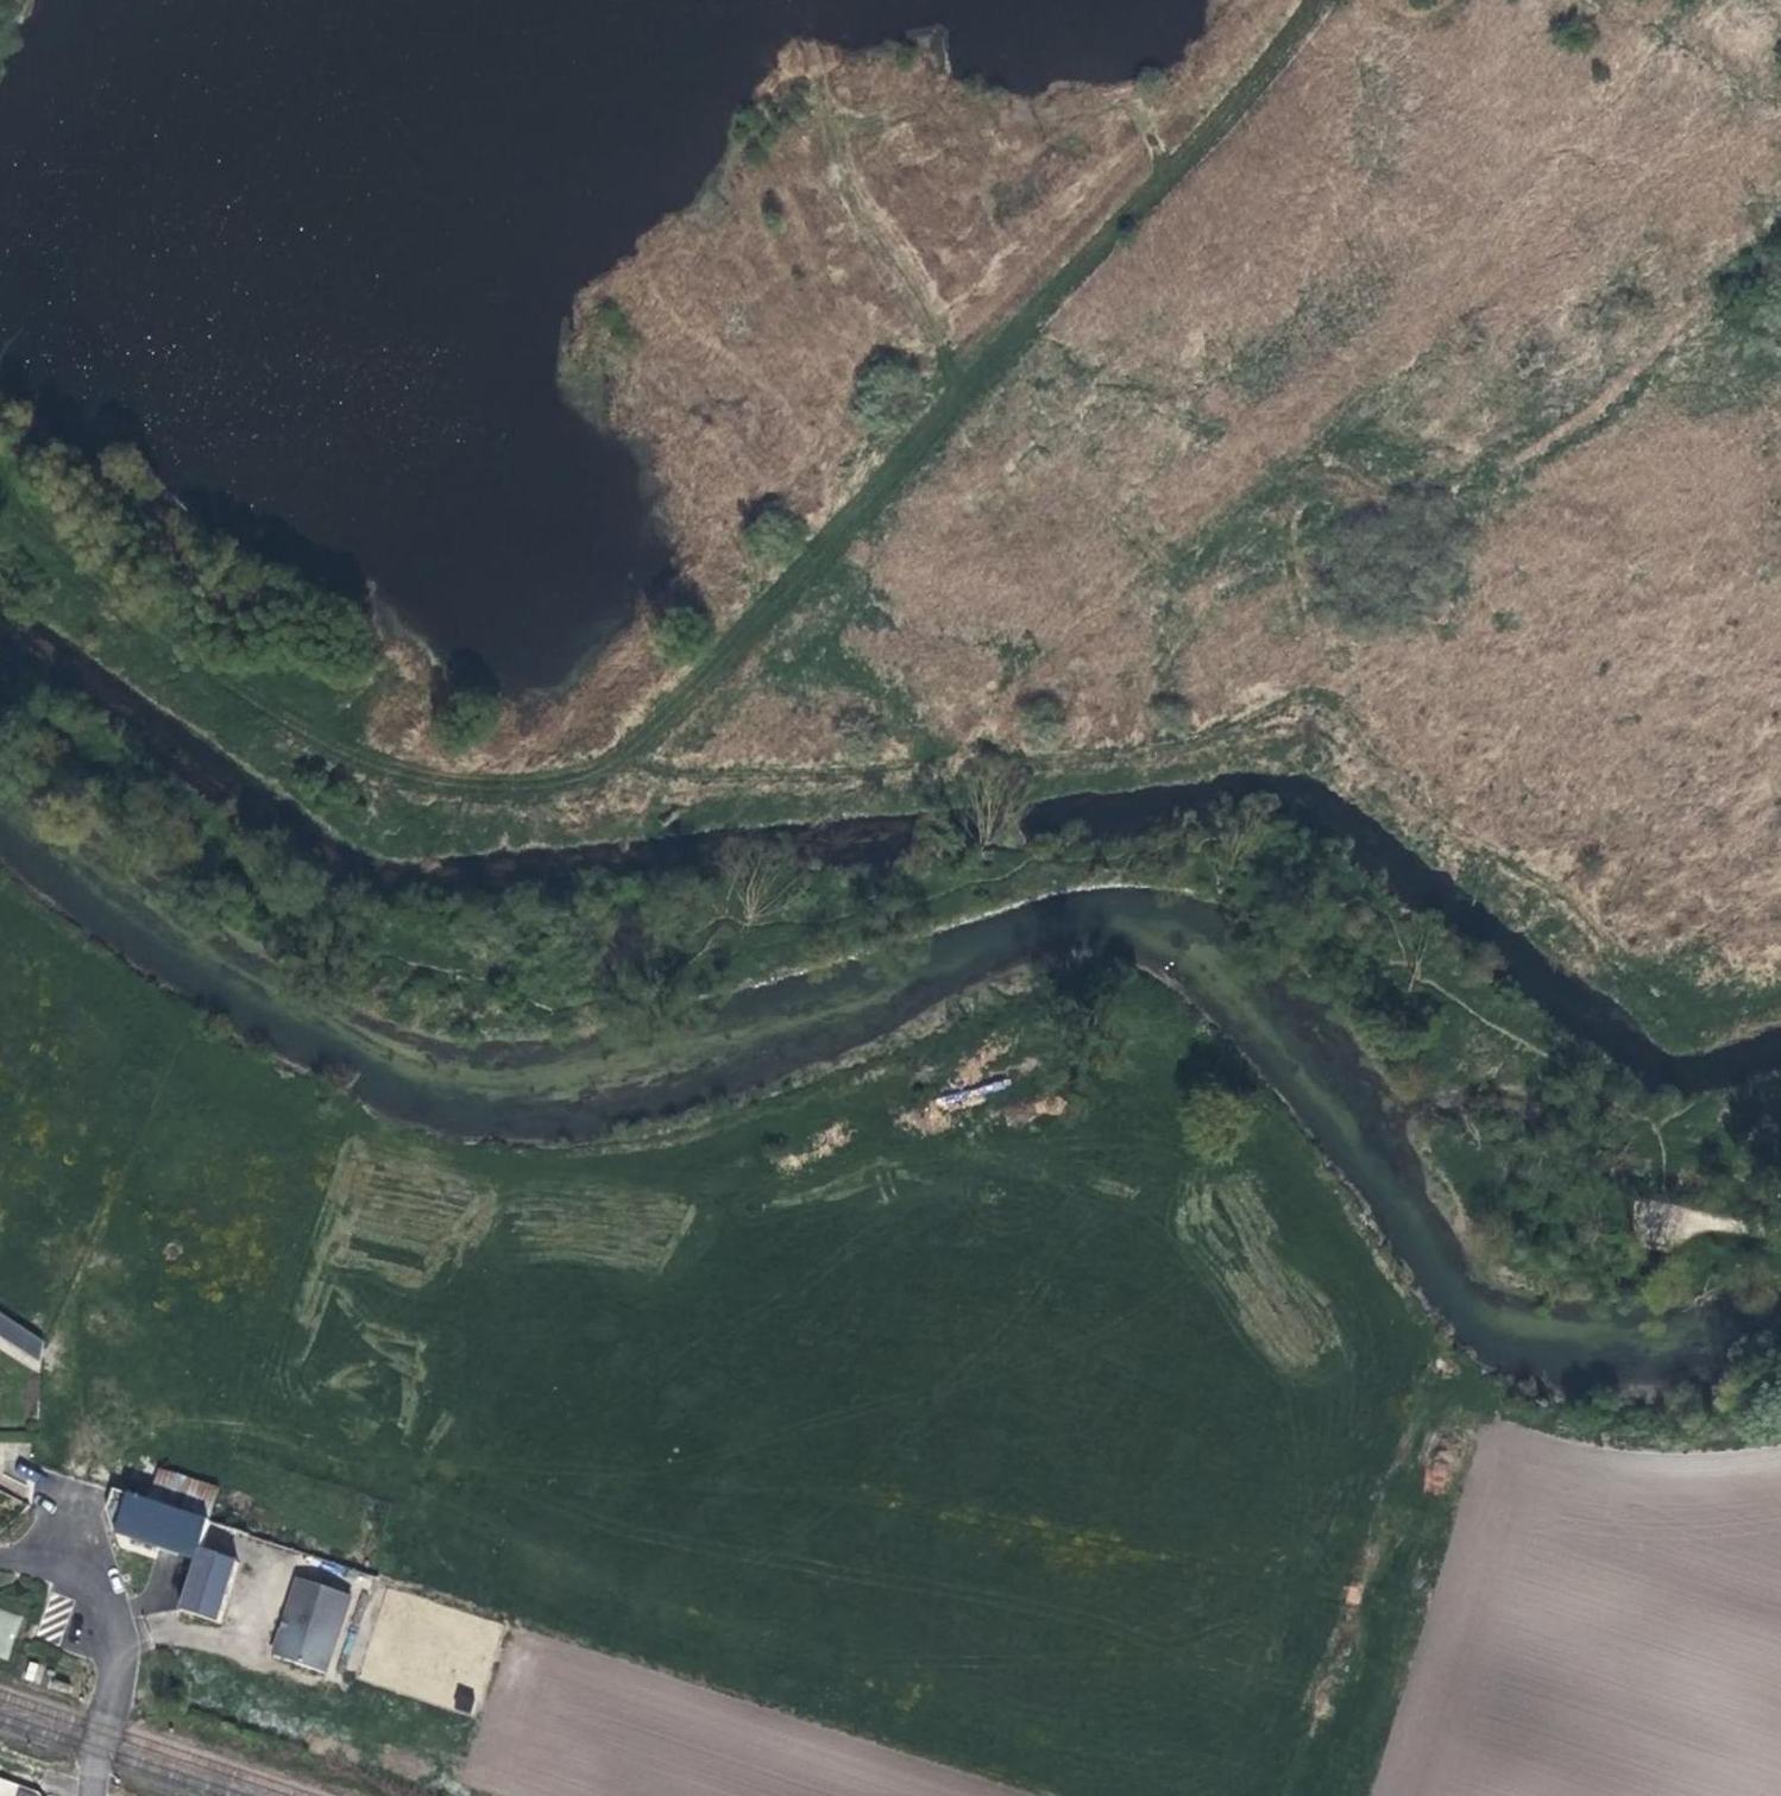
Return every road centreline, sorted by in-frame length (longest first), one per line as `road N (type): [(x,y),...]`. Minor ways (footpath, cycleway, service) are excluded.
road 1 (residential): [(0,1557),(36,1560),(79,1579),(116,1632),(118,1676),(92,1795)]

